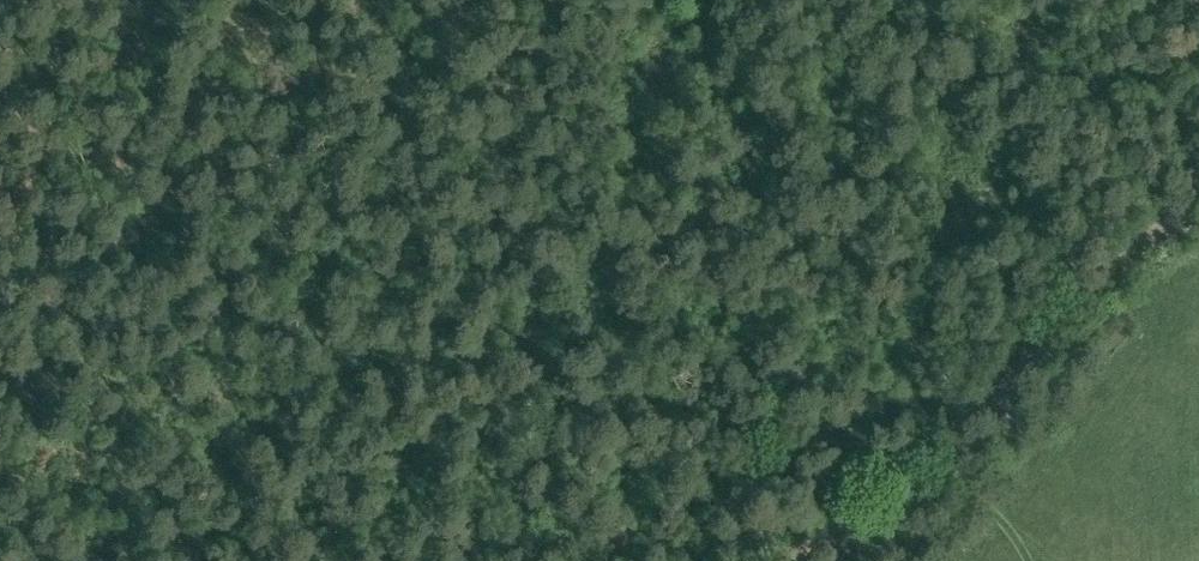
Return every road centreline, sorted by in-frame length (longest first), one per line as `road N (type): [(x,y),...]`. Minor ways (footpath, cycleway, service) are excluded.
road 1 (track): [(803,560),(965,439),(1087,289),(1156,240),(1193,224),(1198,230)]

